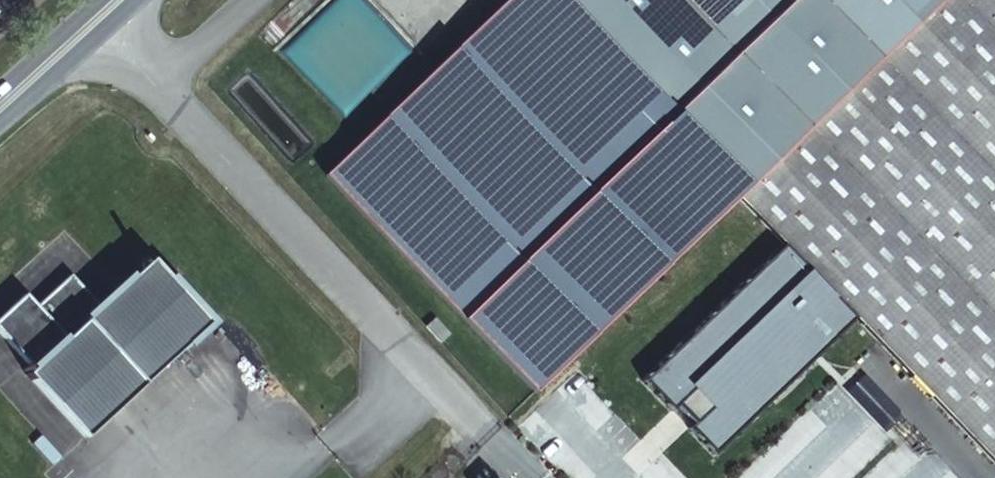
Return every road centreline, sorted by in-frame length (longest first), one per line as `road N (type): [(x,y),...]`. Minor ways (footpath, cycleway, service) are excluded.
road 1 (secondary): [(0,103),(113,0)]

